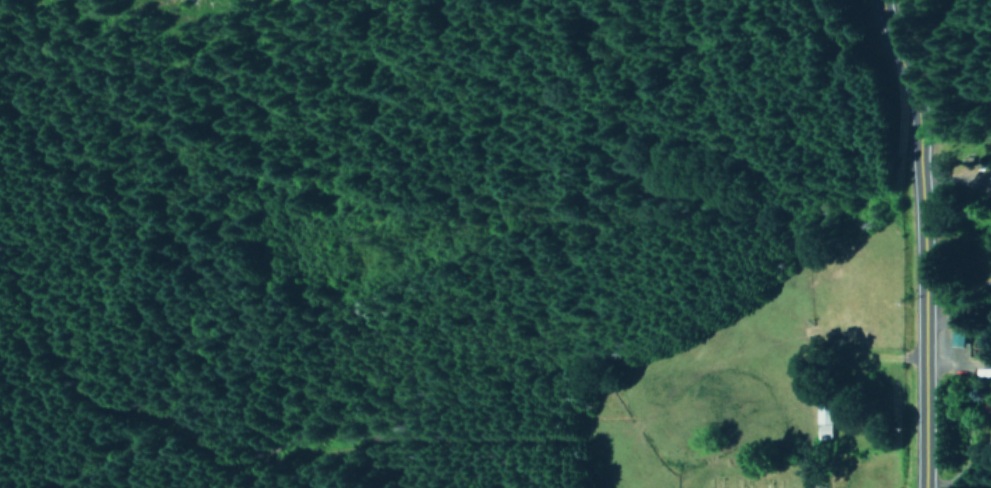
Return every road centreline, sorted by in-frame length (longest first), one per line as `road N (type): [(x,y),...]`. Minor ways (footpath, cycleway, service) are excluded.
road 1 (tertiary): [(921,487),(914,194),(905,109),(871,0)]

